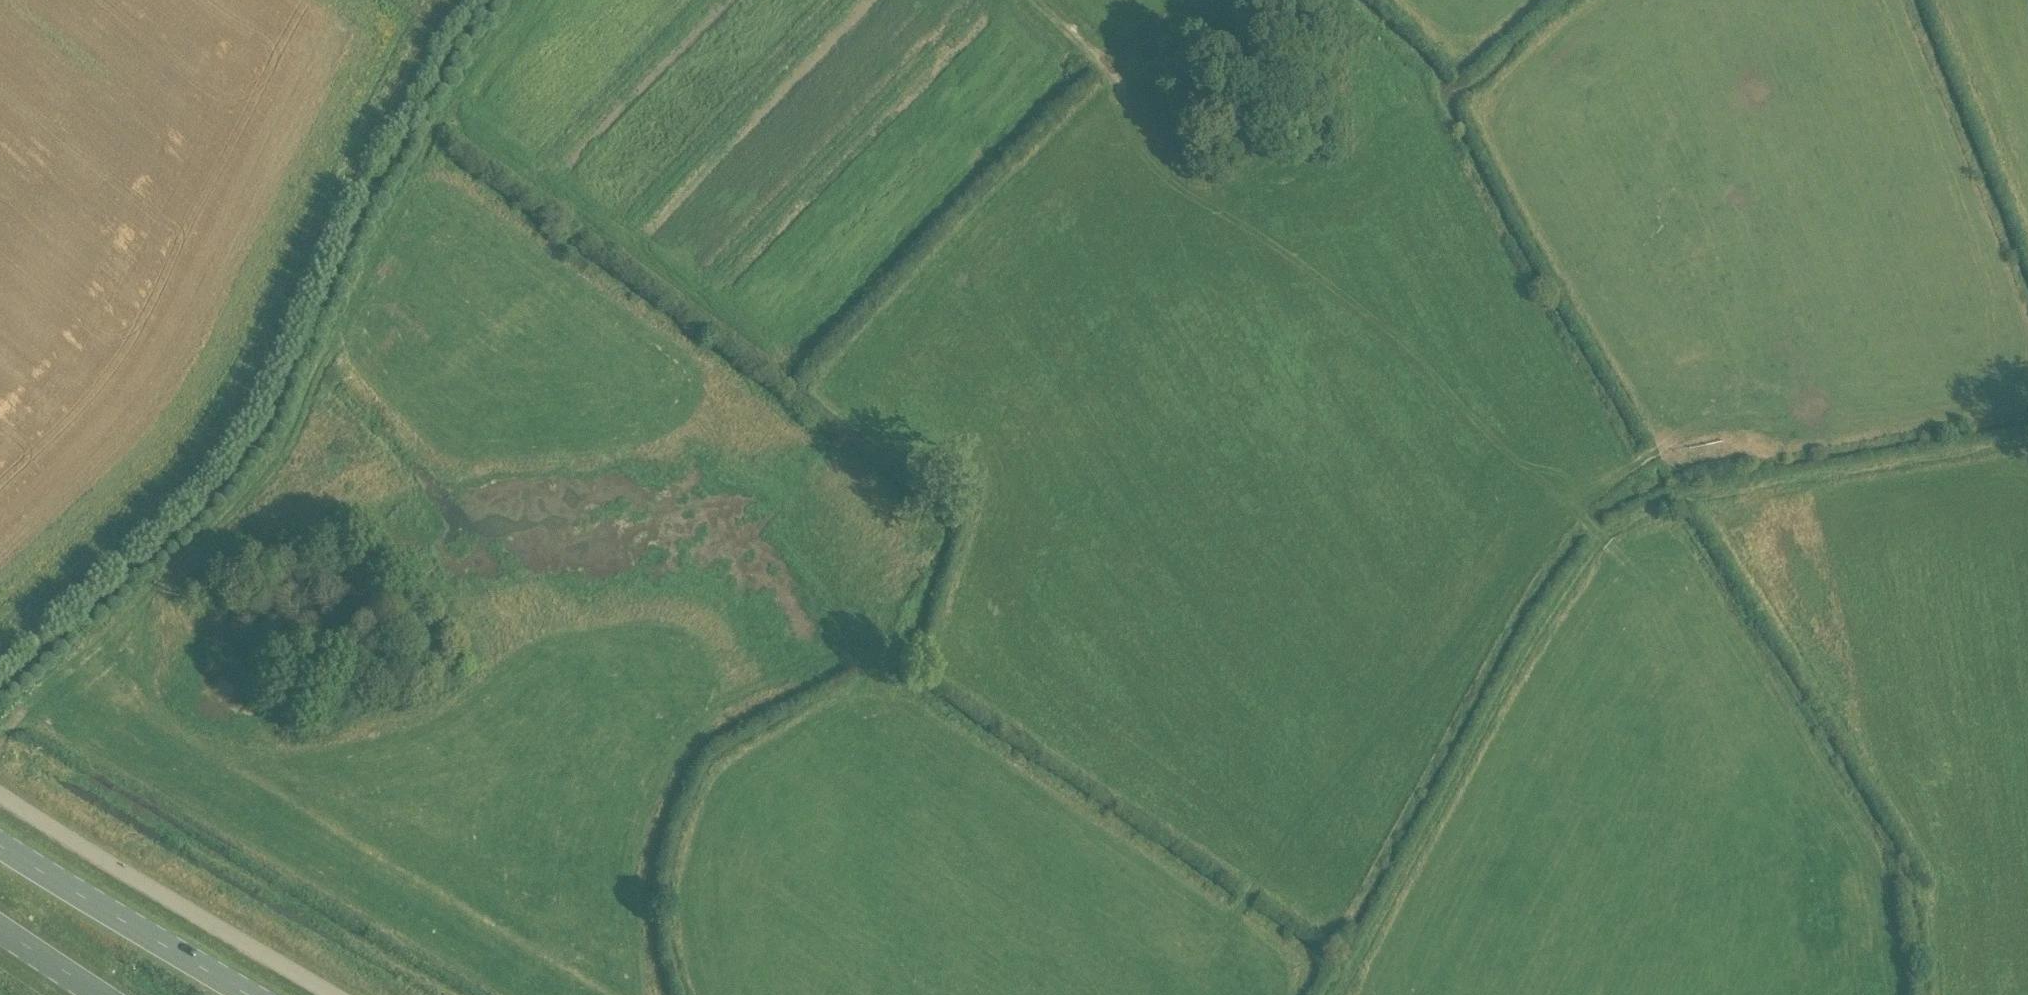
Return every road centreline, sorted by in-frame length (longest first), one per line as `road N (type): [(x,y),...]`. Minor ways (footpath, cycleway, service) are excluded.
road 1 (track): [(1592,528),(1369,361),(1238,232),(1109,75)]
road 2 (unclassified): [(333,994),(0,796)]
road 3 (primary): [(249,994),(0,845)]
road 4 (track): [(1536,479),(1577,486),(1616,478),(1671,445)]
road 5 (primary): [(0,927),(100,994)]

